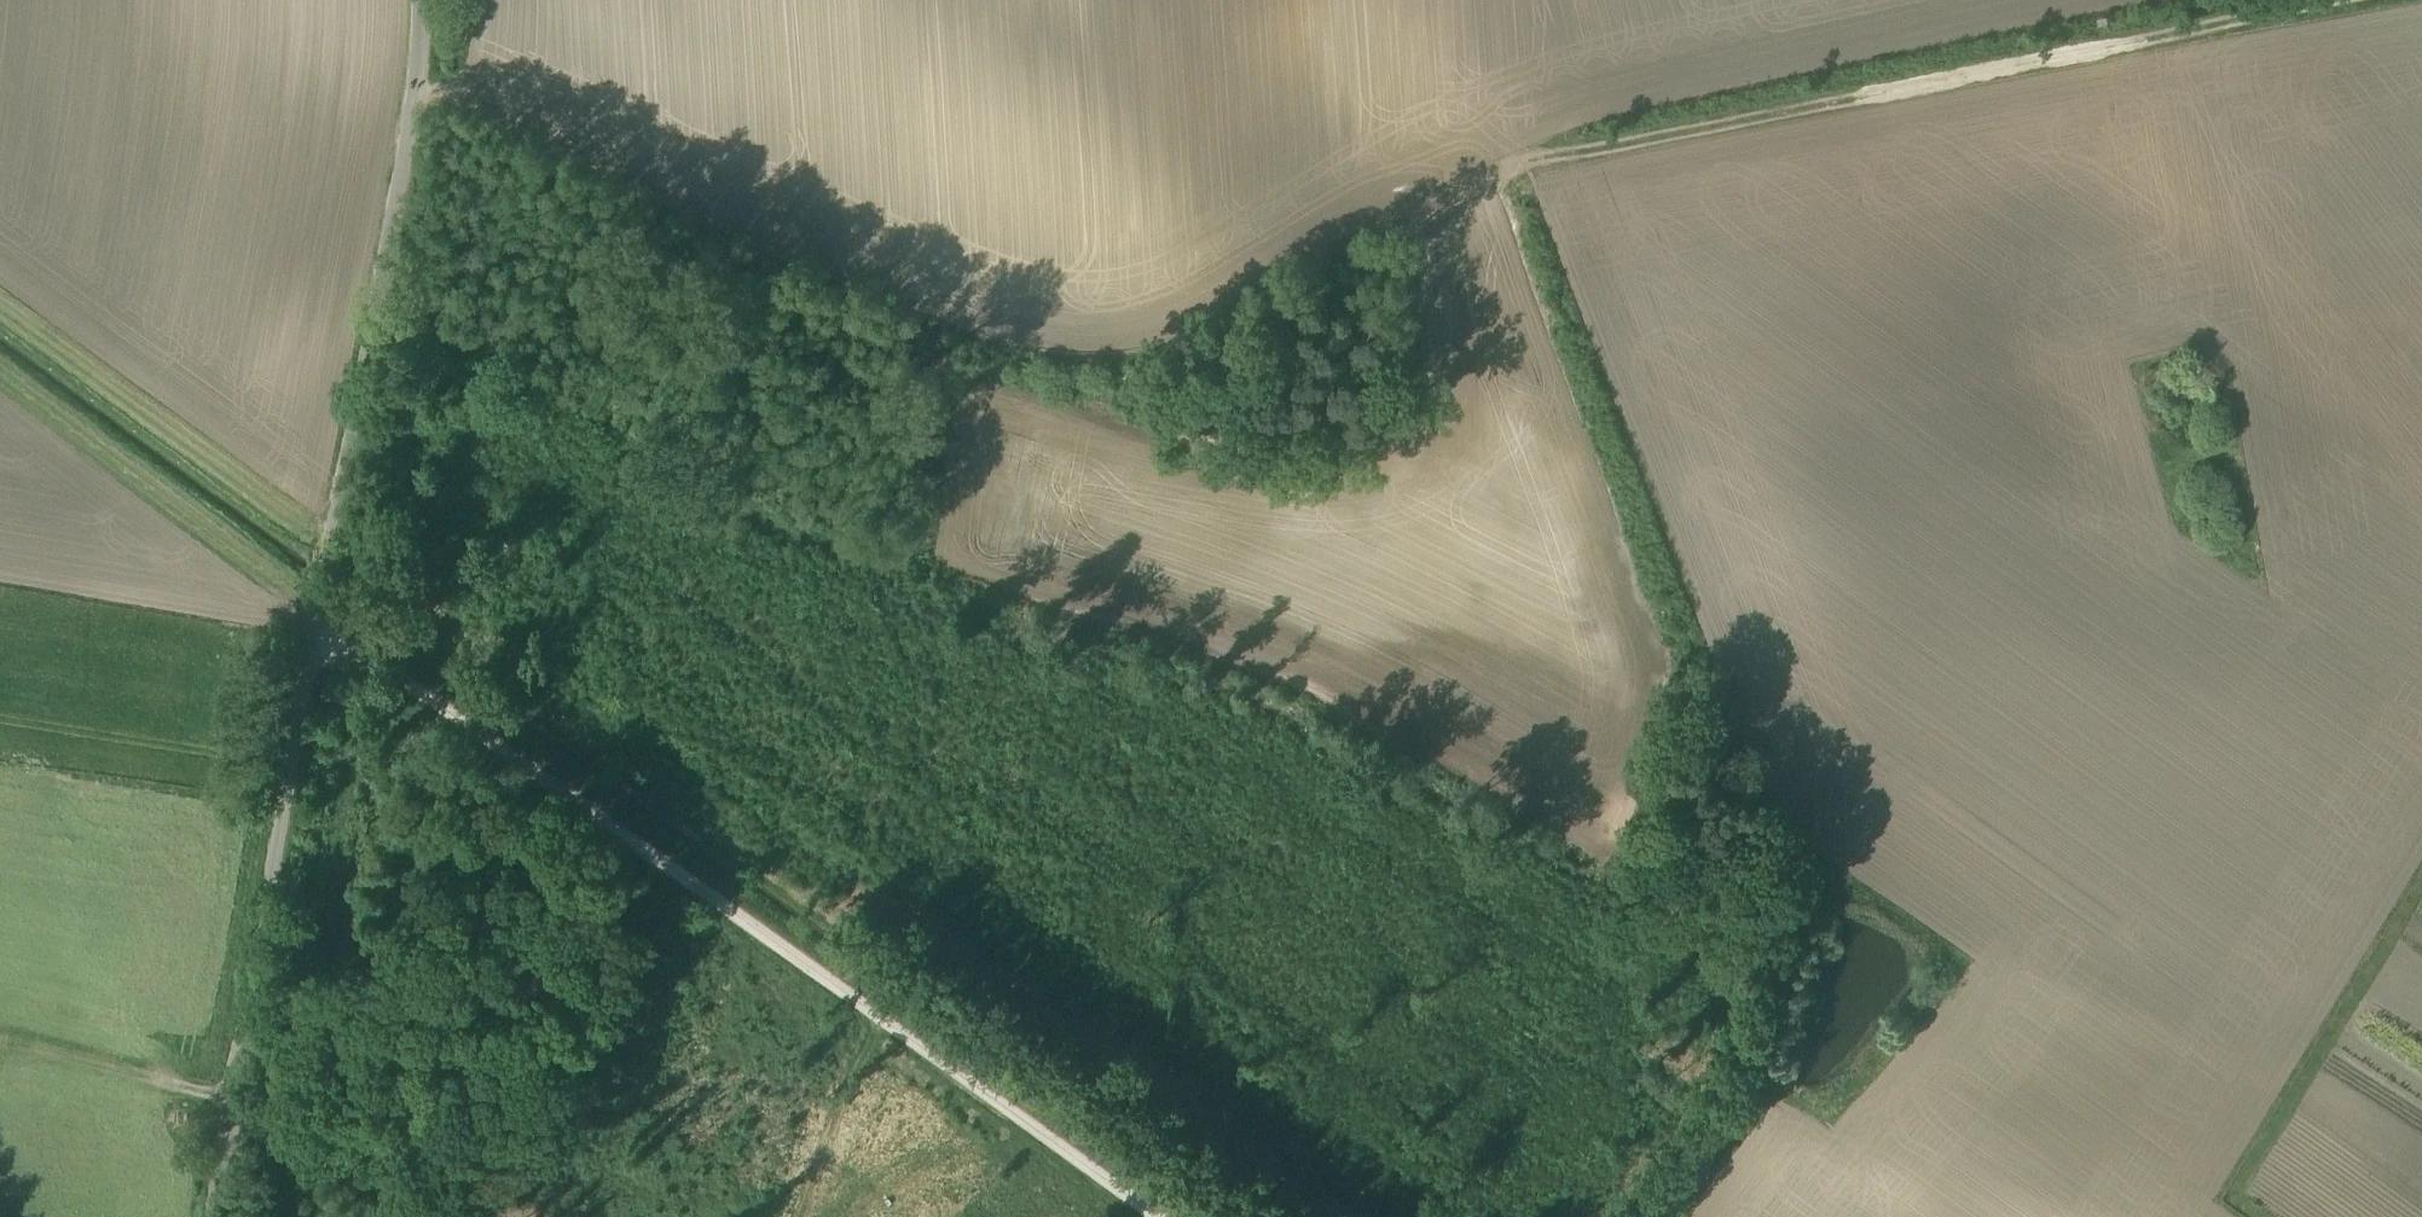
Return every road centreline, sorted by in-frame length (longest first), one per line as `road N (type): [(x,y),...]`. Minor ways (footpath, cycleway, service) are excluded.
road 1 (unclassified): [(219,1216),(433,53),(428,0)]
road 2 (track): [(323,625),(1151,1216)]

